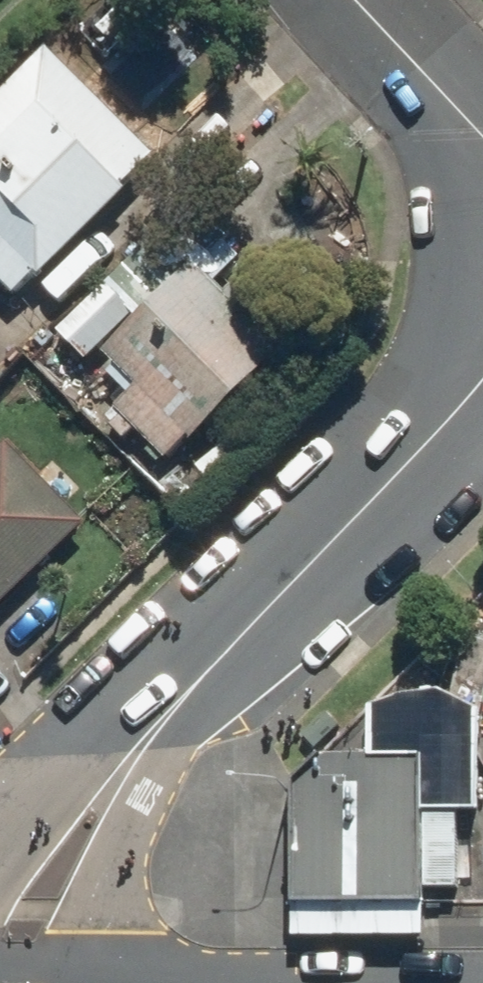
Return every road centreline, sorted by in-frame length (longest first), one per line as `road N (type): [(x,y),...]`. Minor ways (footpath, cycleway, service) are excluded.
road 1 (residential): [(482,381),(230,648)]
road 2 (residential): [(230,648),(159,801),(92,982)]
road 3 (residential): [(0,861),(65,767),(230,648)]
road 4 (residential): [(363,0),(482,128)]

